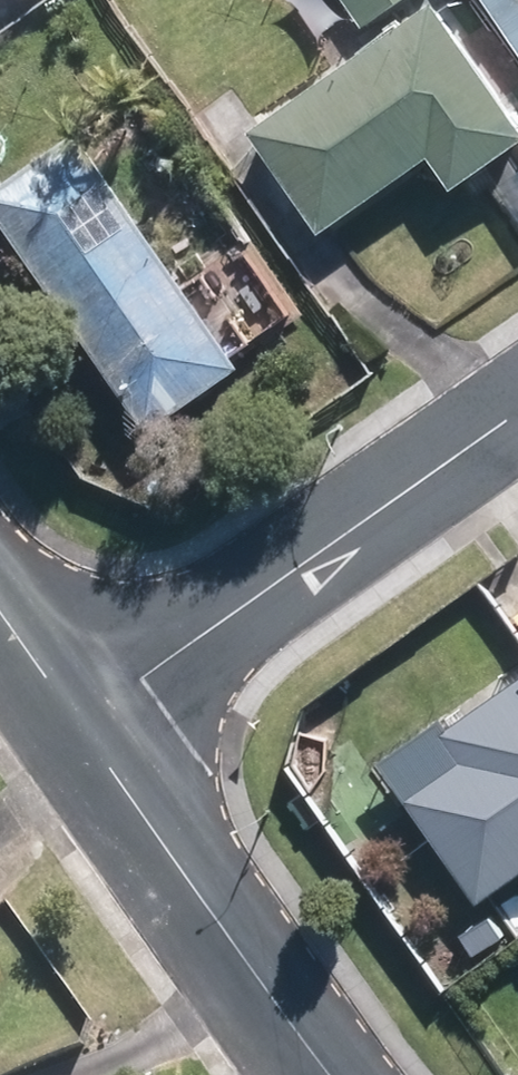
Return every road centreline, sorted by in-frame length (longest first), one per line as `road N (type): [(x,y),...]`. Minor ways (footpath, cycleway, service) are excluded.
road 1 (residential): [(517,407),(86,723)]
road 2 (tertiary): [(86,723),(339,1074)]
road 3 (tertiary): [(0,602),(86,723)]

